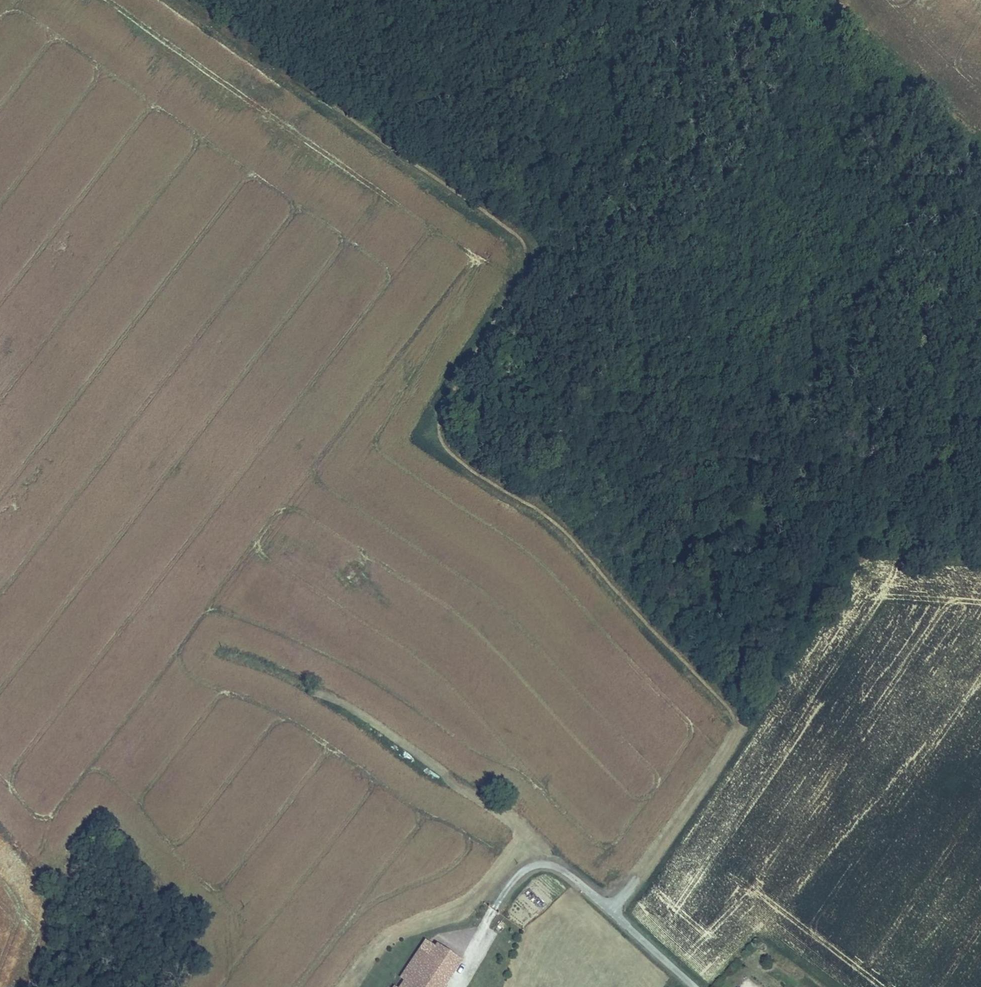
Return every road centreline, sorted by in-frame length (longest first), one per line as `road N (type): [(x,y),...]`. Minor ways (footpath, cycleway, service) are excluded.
road 1 (track): [(614,913),(710,773),(736,710),(542,512),(455,449),(440,416),(447,384),(521,280),(527,256),(519,236),(192,0)]
road 2 (unclassified): [(487,920),(512,880),(544,863),(568,874),(696,986)]

